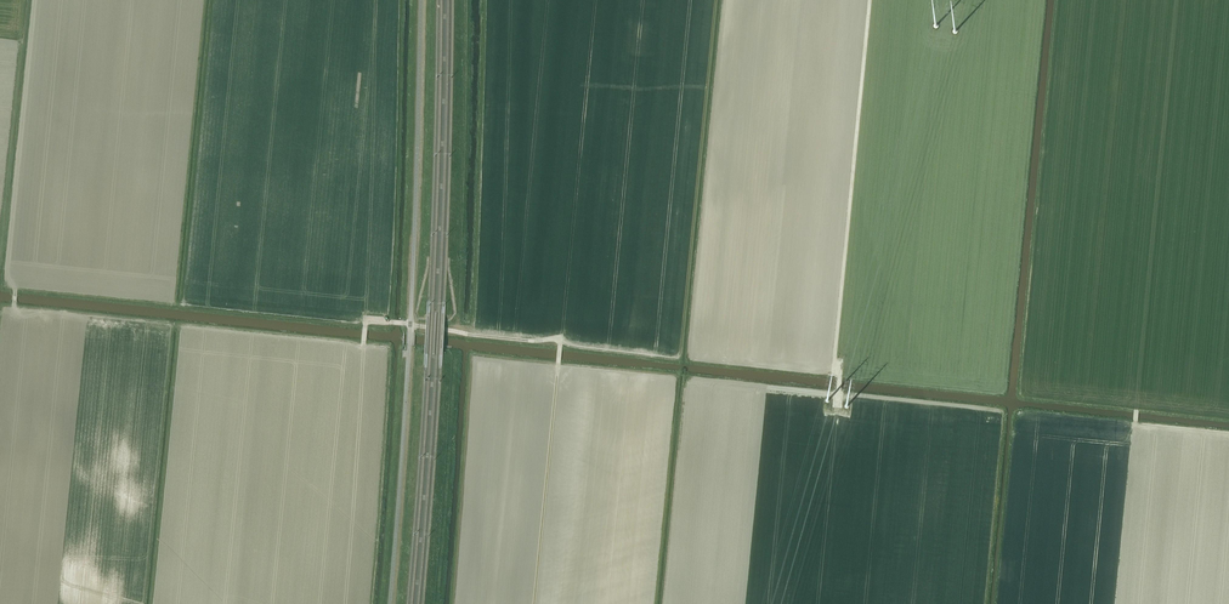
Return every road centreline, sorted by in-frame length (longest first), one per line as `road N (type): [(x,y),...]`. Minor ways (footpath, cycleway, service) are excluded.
road 1 (track): [(536,603),(560,343),(374,322),(359,347),(15,302)]
road 2 (track): [(837,343),(871,0)]
road 3 (track): [(456,332),(466,0)]

